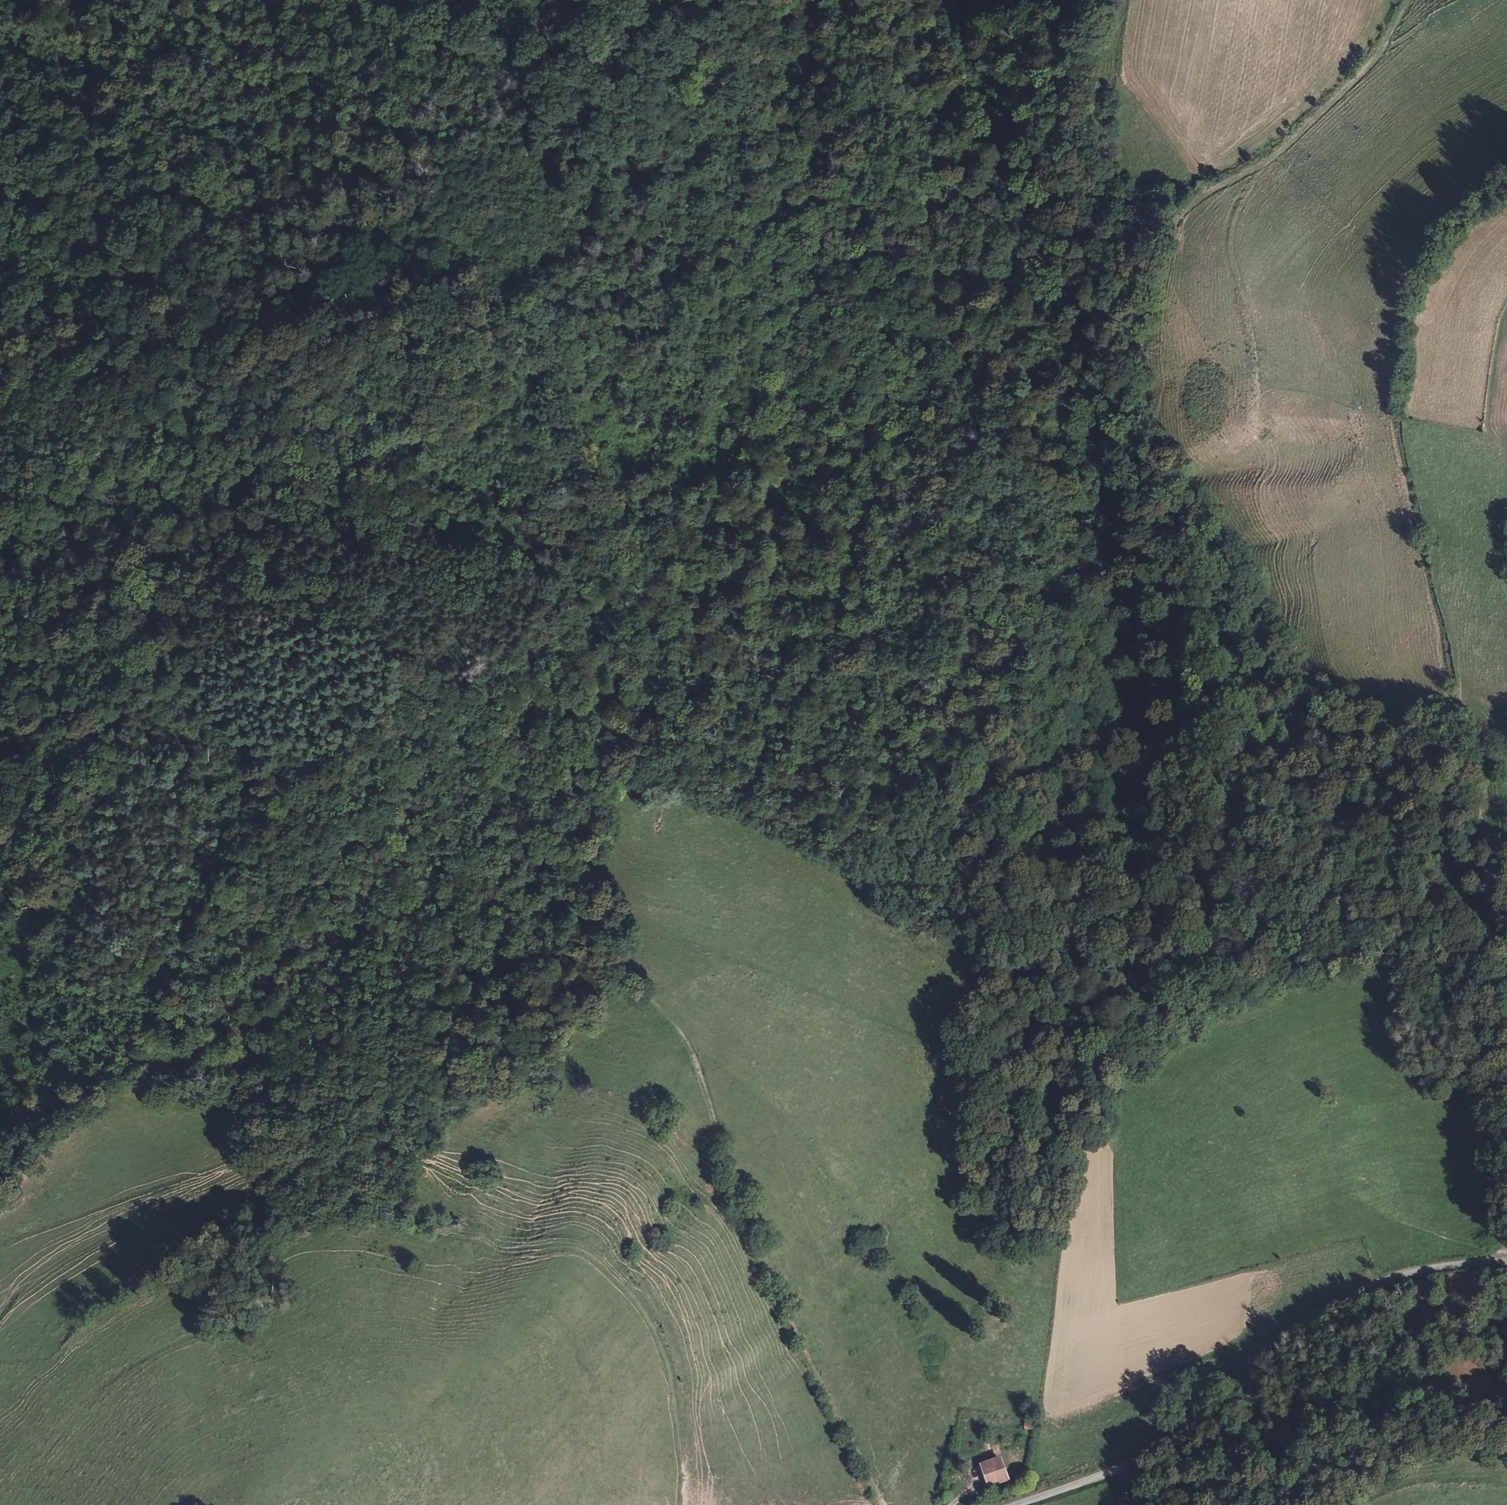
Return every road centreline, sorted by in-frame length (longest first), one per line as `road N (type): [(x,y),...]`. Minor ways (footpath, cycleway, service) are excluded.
road 1 (track): [(0,536),(98,459),(204,452),(278,460),(362,489),(399,517),(490,534),(519,557),(565,632)]
road 2 (unclassified): [(1016,1504),(1126,1468),(1180,1439),(1313,1312),(1386,1281),(1506,1262)]
road 3 (track): [(695,0),(773,201),(801,244),(821,260),(848,254),(870,262),(945,344)]
road 4 (track): [(0,253),(70,197),(117,180),(302,0)]
road 5 (track): [(1126,1468),(1345,1448),(1454,1421),(1506,1426)]

